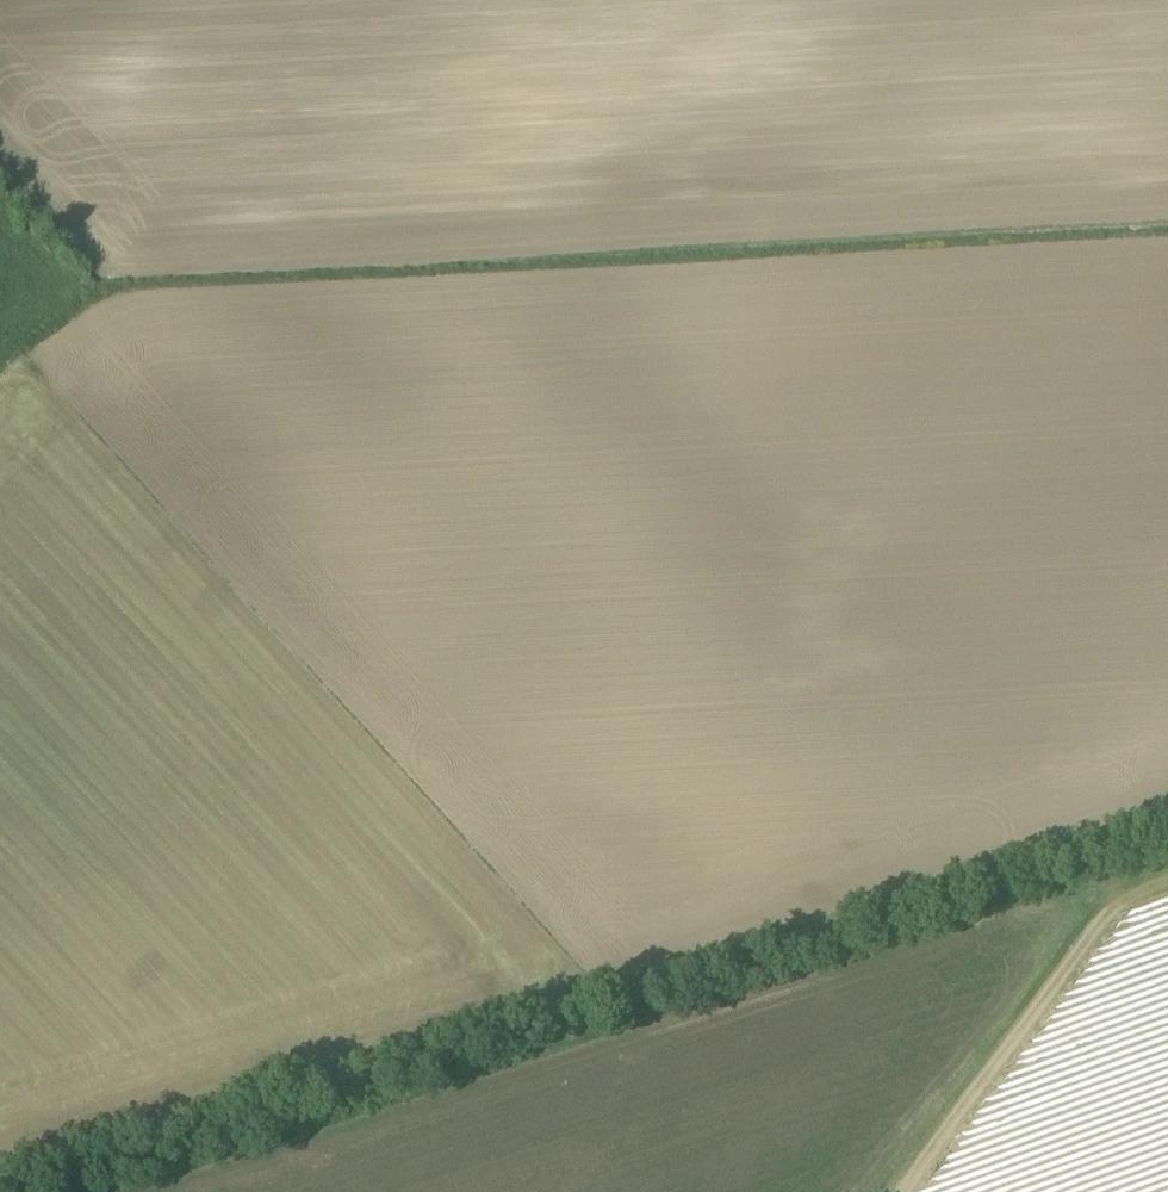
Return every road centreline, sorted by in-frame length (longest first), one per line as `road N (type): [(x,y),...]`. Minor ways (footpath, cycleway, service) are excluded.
road 1 (track): [(0,1182),(1167,834)]

